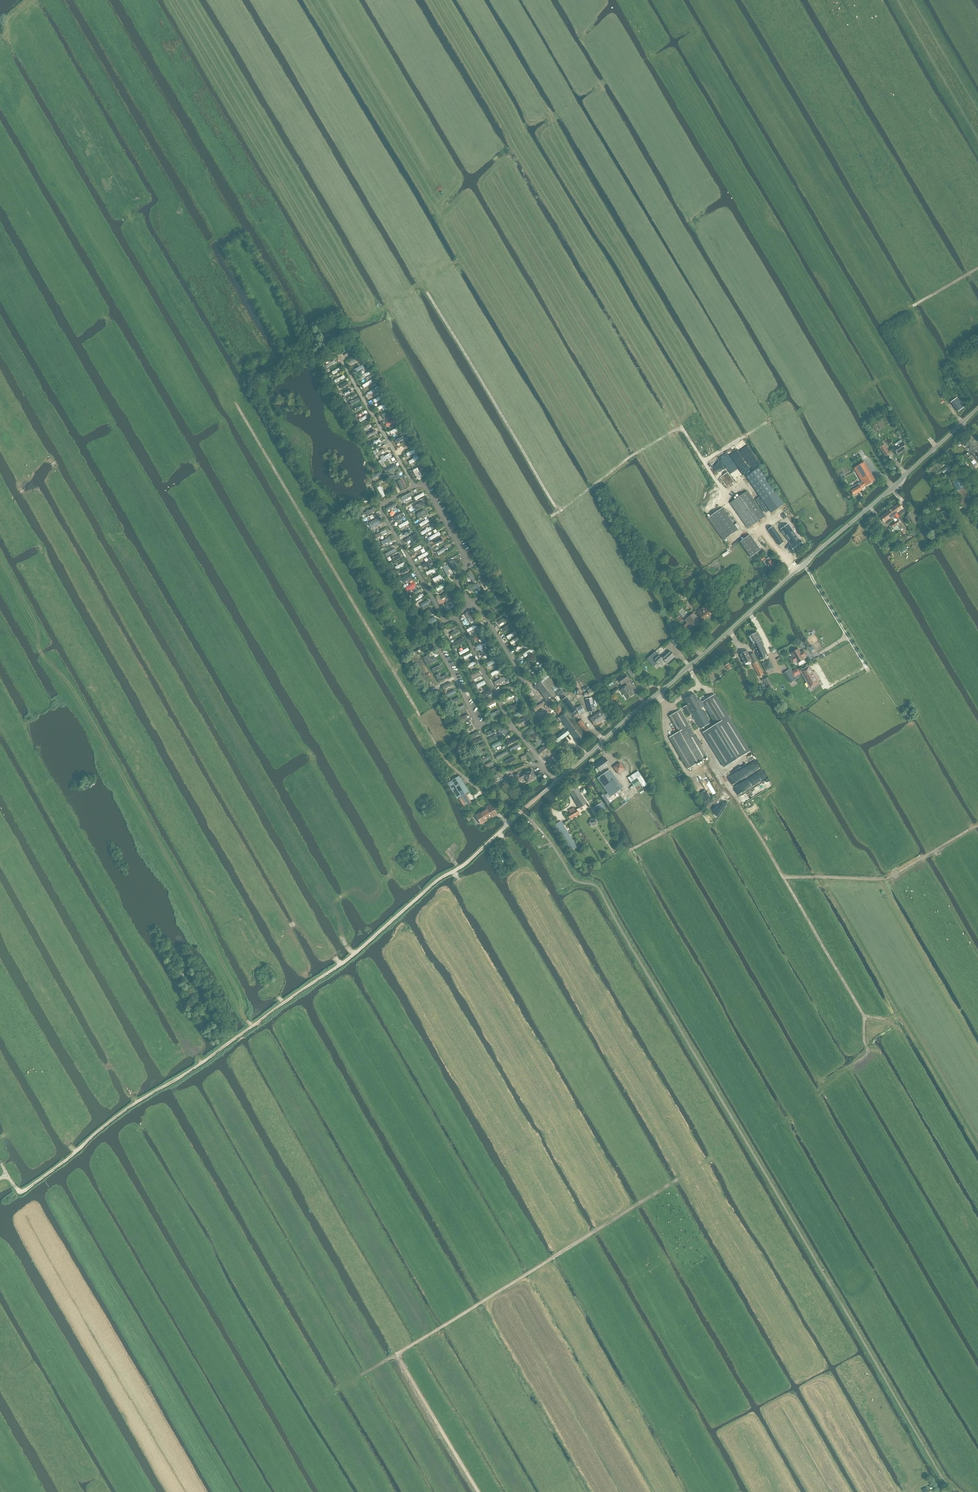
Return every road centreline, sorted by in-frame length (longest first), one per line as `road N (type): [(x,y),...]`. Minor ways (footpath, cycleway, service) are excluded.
road 1 (track): [(508,824),(353,955),(42,1177)]
road 2 (unclassified): [(977,408),(540,795)]
road 3 (track): [(377,310),(419,283),(426,288),(561,507),(674,432),(682,430),(705,460),(778,416)]
road 4 (track): [(620,0),(849,383),(892,383),(936,447)]
road 5 (track): [(717,1155),(370,1371)]
road 6 (track): [(727,785),(864,1016),(890,1019)]
road 7 (track): [(783,877),(888,880),(977,824)]
road 8 (track): [(398,1353),(479,1491)]
road 9 (track): [(864,1016),(867,1055),(774,1127)]
road 10 (track): [(727,785),(710,808),(624,854)]

